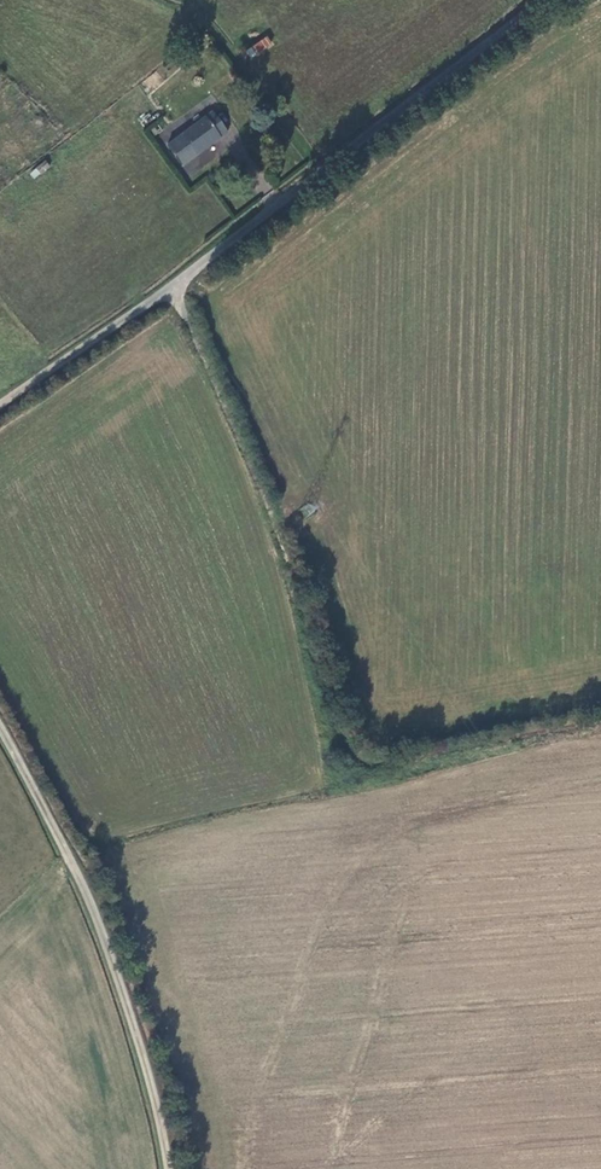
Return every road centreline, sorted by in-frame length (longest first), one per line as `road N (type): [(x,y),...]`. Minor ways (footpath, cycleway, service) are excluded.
road 1 (track): [(172,286),(277,523),(349,748),(362,760),(382,761),(600,718)]
road 2 (unclassified): [(547,0),(172,286),(0,405)]
road 3 (unclassified): [(0,726),(103,924),(146,1059),(170,1168)]

